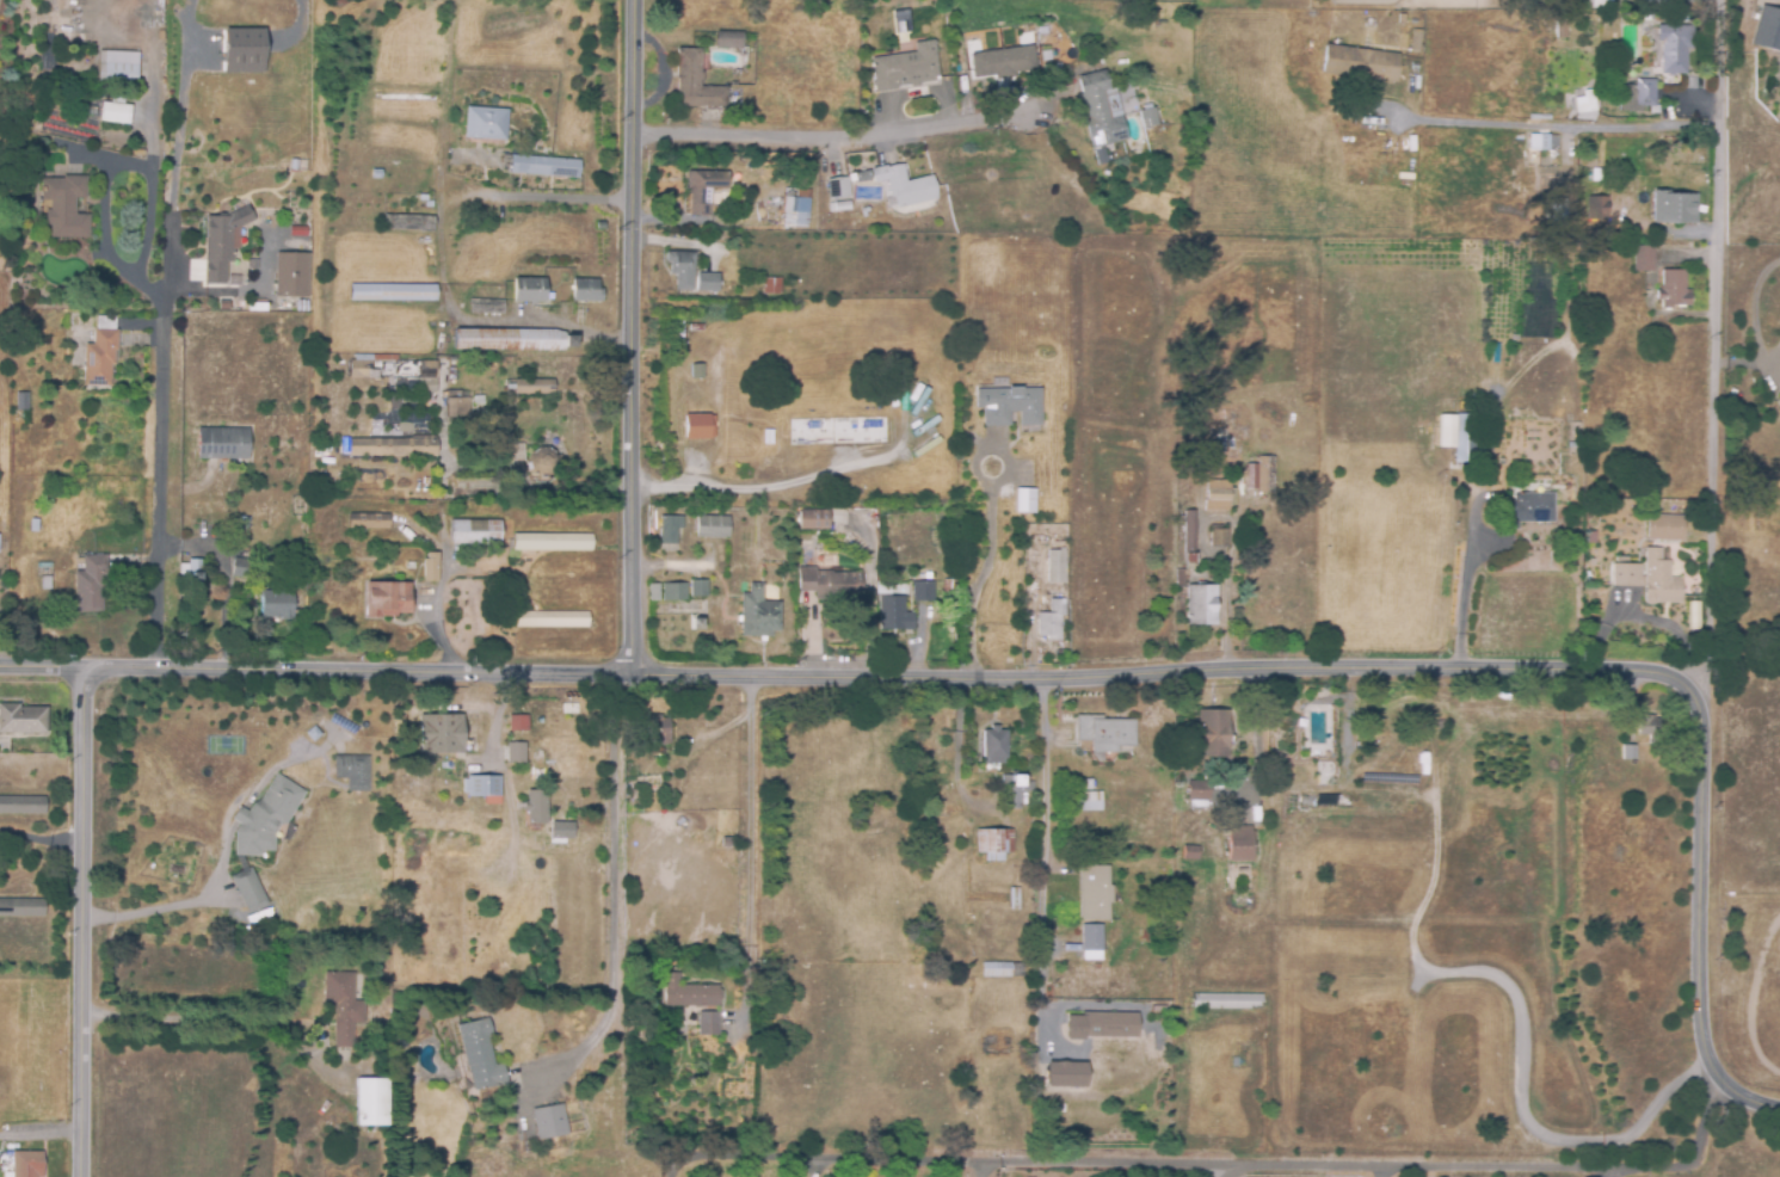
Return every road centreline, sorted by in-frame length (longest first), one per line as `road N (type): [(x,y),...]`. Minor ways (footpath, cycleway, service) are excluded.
road 1 (residential): [(1706,670),(971,674),(0,662)]
road 2 (residential): [(1603,1170),(692,1156)]
road 3 (residential): [(1706,670),(1721,0)]
road 4 (residential): [(638,670),(635,0)]
road 5 (residential): [(82,663),(78,1176)]
road 6 (residential): [(1779,1108),(1730,1089),(1699,1042),(1706,670)]
road 7 (residential): [(186,660),(181,223)]
road 8 (residential): [(636,133),(854,136),(1022,115)]
road 9 (residential): [(1603,1170),(1693,1161),(1711,1065)]

